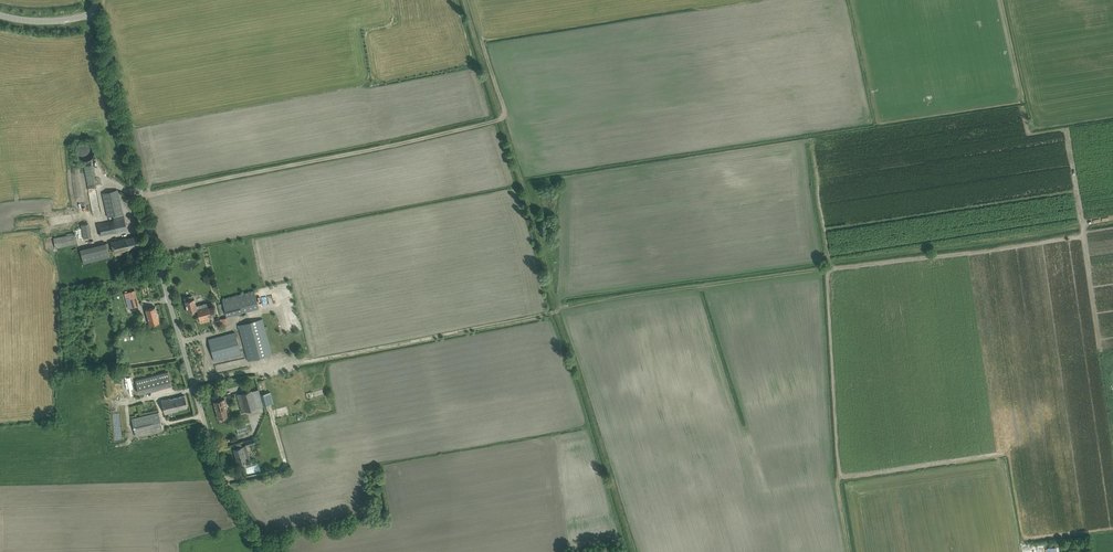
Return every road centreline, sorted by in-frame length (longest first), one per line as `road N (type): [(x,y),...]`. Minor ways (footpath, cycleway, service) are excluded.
road 1 (track): [(466,0),(635,551)]
road 2 (unclassified): [(274,551),(238,508),(209,437),(94,14)]
road 3 (track): [(141,195),(500,119)]

